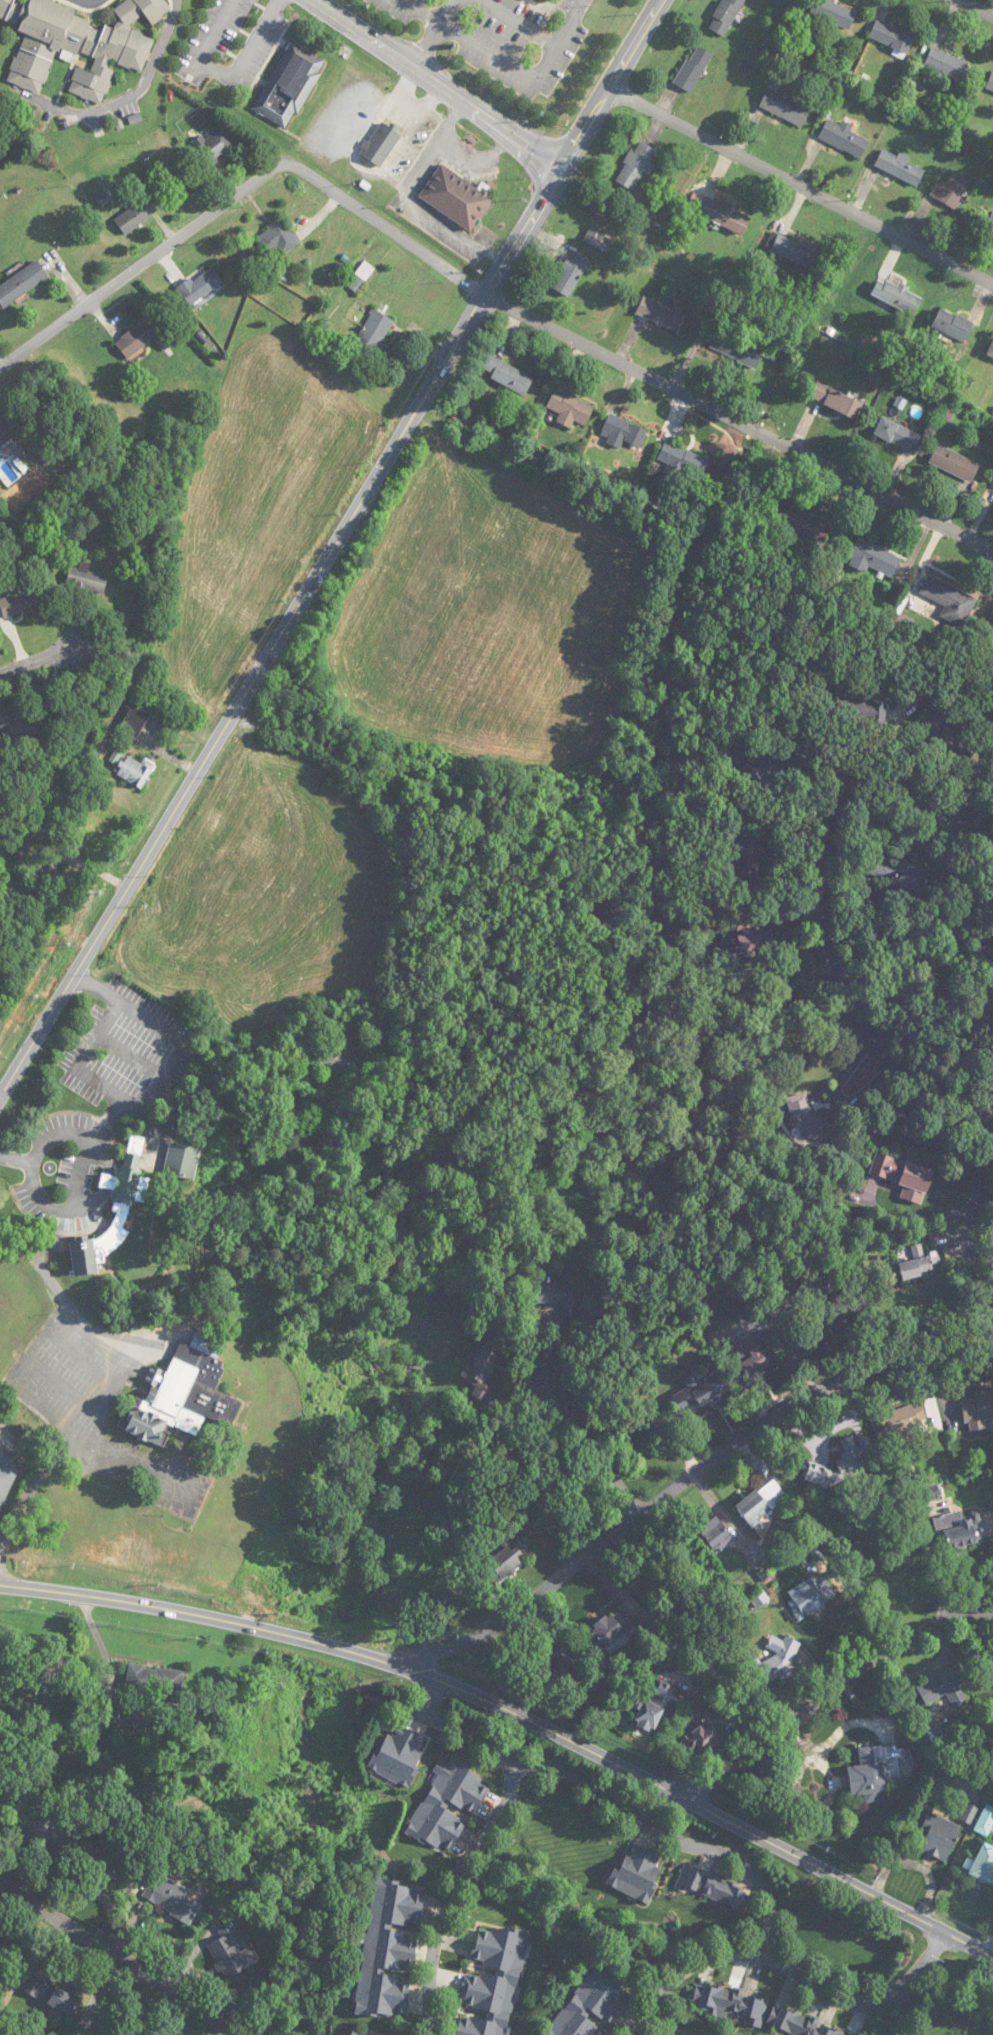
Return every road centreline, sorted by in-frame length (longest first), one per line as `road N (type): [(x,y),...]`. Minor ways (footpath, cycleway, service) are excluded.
road 1 (primary): [(0,1102),(661,0)]
road 2 (primary): [(0,1584),(166,1607),(400,1665),(687,1796),(992,1956)]
road 3 (residential): [(400,1665),(498,1627),(728,1448),(814,1394),(887,1362),(992,1337)]
road 4 (residential): [(0,366),(290,158),(489,297)]
road 5 (residential): [(992,1111),(895,1063),(878,1046),(838,976),(819,910),(824,828),(835,798),(850,787),(879,787),(992,844)]
road 6 (residential): [(992,555),(489,297)]
road 7 (residential): [(992,285),(611,85)]
road 8 (residential): [(947,1933),(913,1983),(875,2004),(840,2001),(762,1957),(711,1960),(677,1981),(643,2034)]
road 9 (residential): [(992,1608),(958,1611),(931,1624),(687,1796)]
road 10 (residential): [(762,1957),(771,1910),(748,1866),(663,1837),(573,1774),(523,1769)]
road 11 (residential): [(563,167),(308,0)]
road 12 (residential): [(434,2034),(432,1976),(447,1908),(523,1769)]
road 13 (residential): [(234,2034),(0,1881)]
road 14 (residential): [(989,1337),(970,1230),(992,1124)]
road 15 (residential): [(642,1512),(541,1371)]

